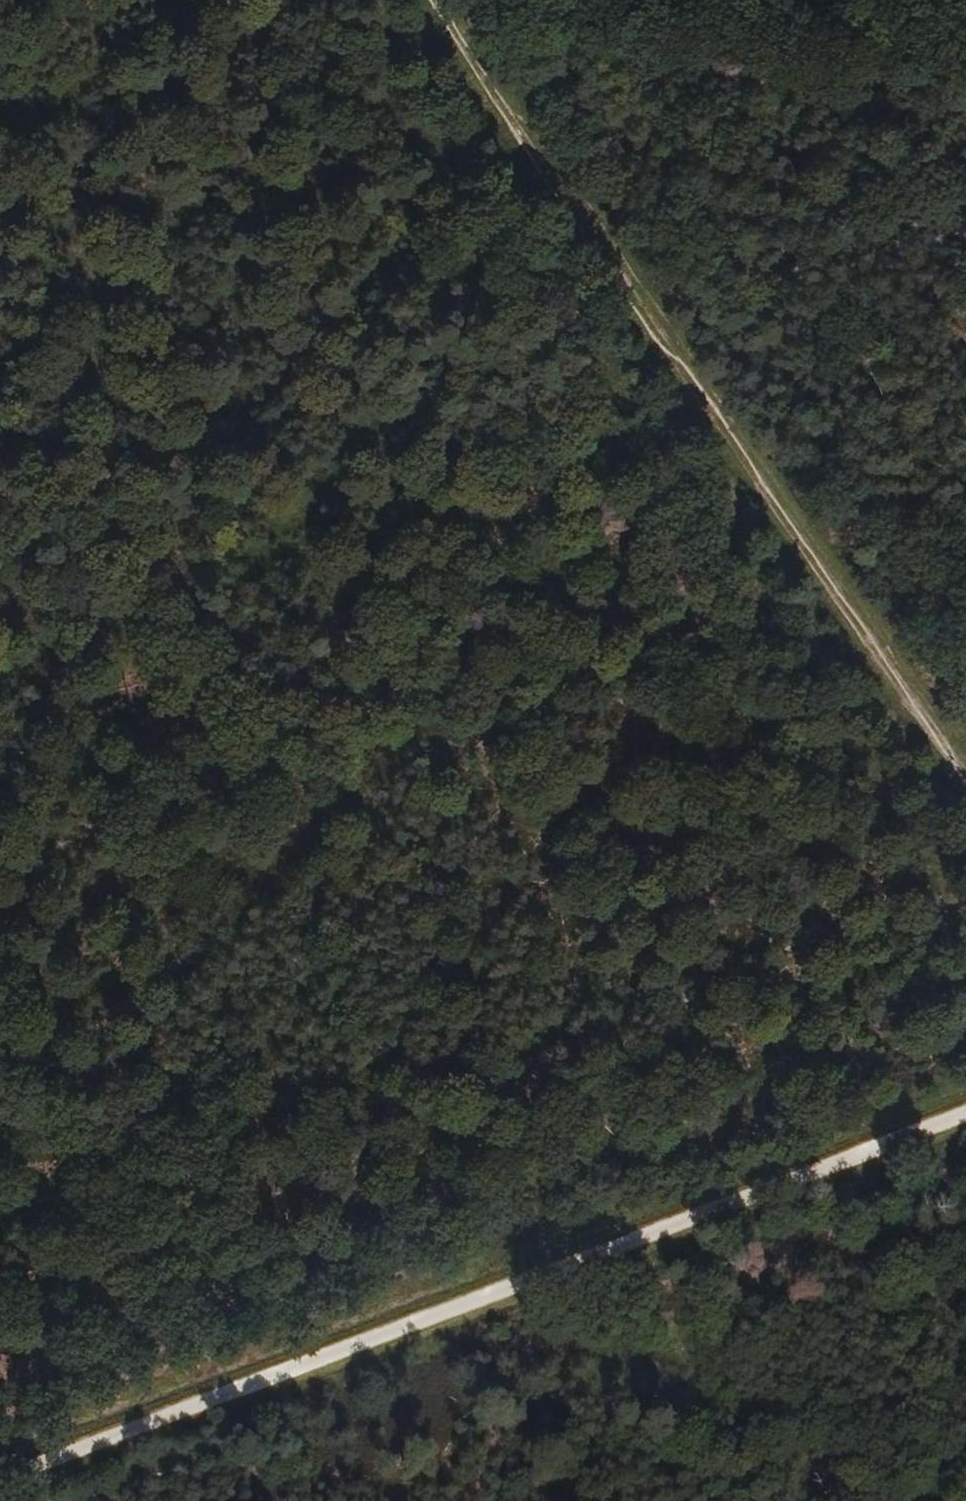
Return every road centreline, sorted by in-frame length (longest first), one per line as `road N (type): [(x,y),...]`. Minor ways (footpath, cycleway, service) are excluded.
road 1 (track): [(0,1474),(965,1109)]
road 2 (track): [(434,0),(965,774)]

